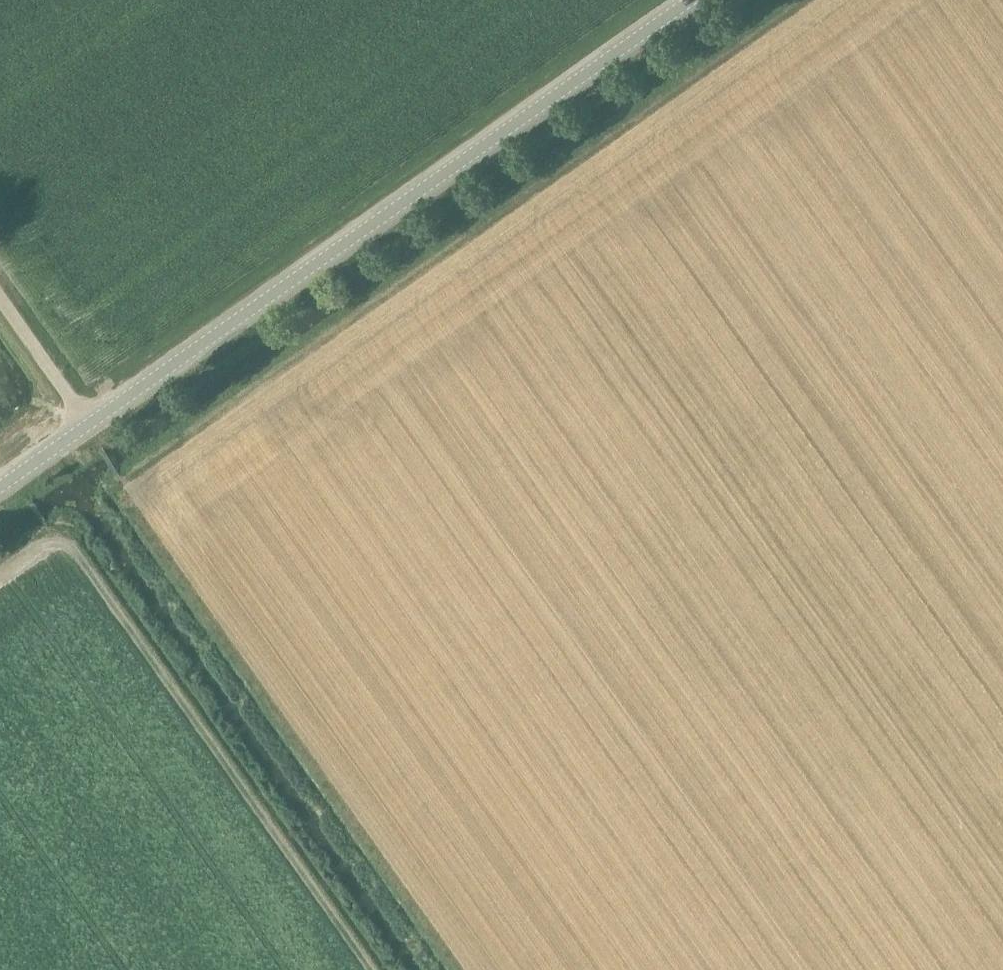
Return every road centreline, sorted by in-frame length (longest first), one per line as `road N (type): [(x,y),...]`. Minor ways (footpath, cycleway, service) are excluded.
road 1 (unclassified): [(0,485),(690,0)]

